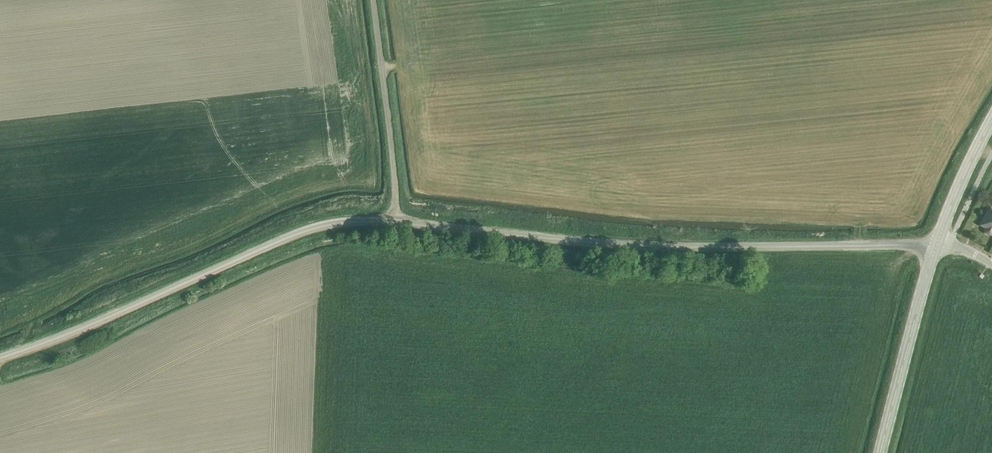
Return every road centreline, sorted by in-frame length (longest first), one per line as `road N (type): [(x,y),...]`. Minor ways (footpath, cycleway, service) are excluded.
road 1 (tertiary): [(0,357),(335,223),(401,222),(589,243),(936,245)]
road 2 (track): [(401,222),(373,0)]
road 3 (tertiary): [(881,452),(936,245)]
road 4 (tertiary): [(936,245),(991,121)]

